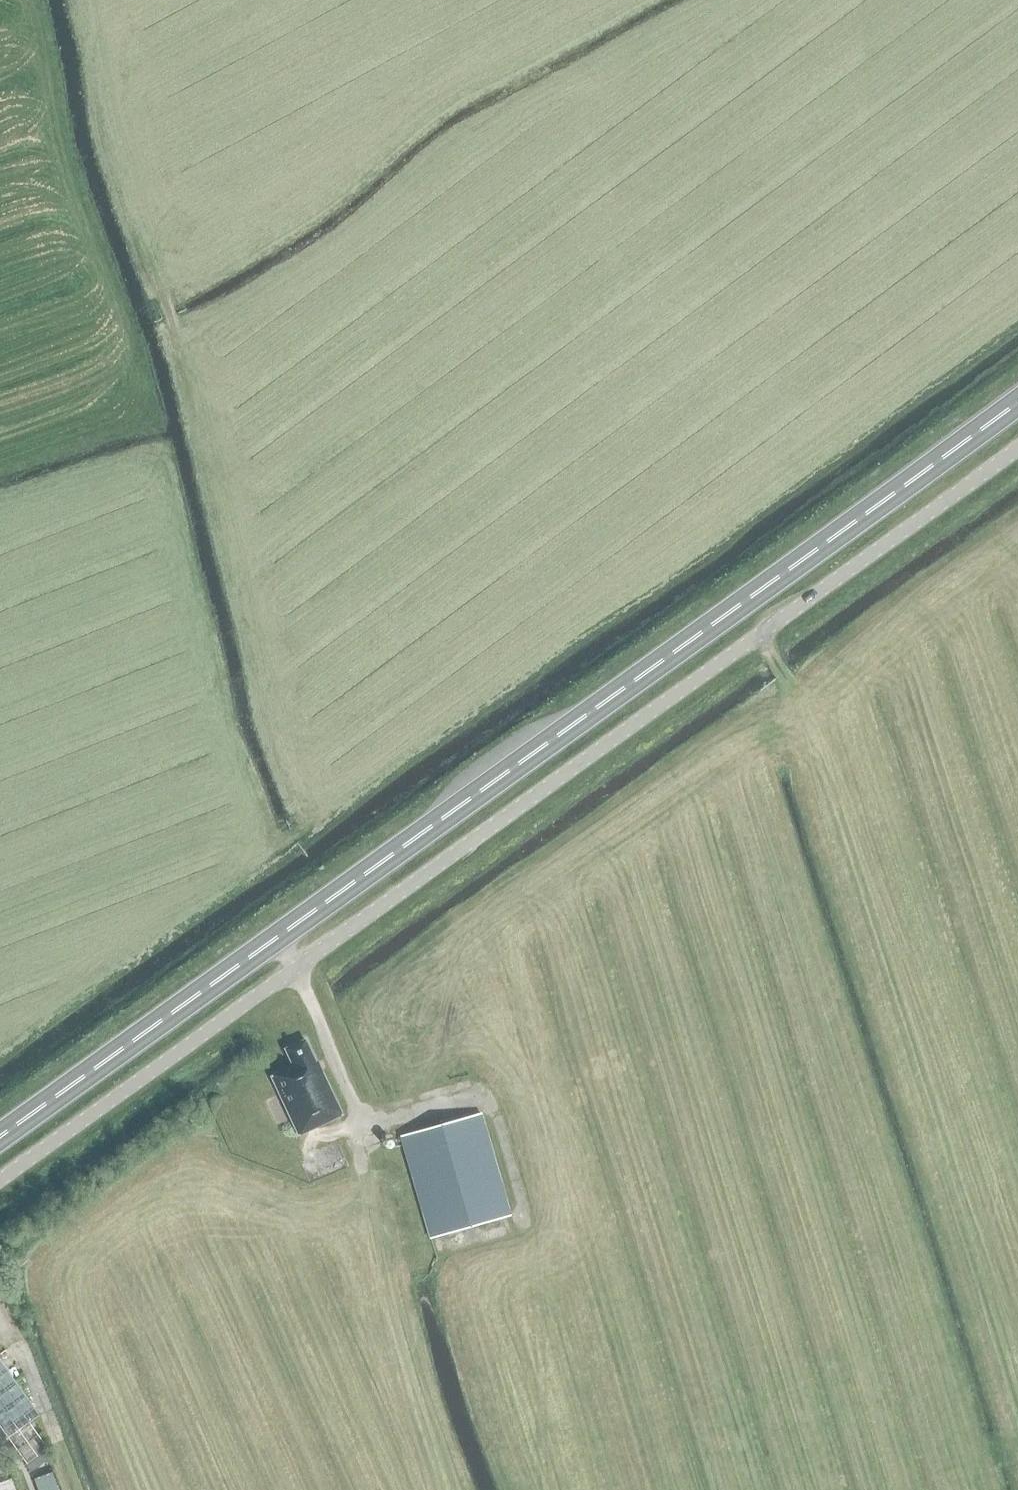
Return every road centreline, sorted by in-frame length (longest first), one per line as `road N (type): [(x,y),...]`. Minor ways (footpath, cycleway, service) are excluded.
road 1 (primary): [(0,1137),(1017,403)]
road 2 (unclassified): [(0,1182),(1017,449)]

